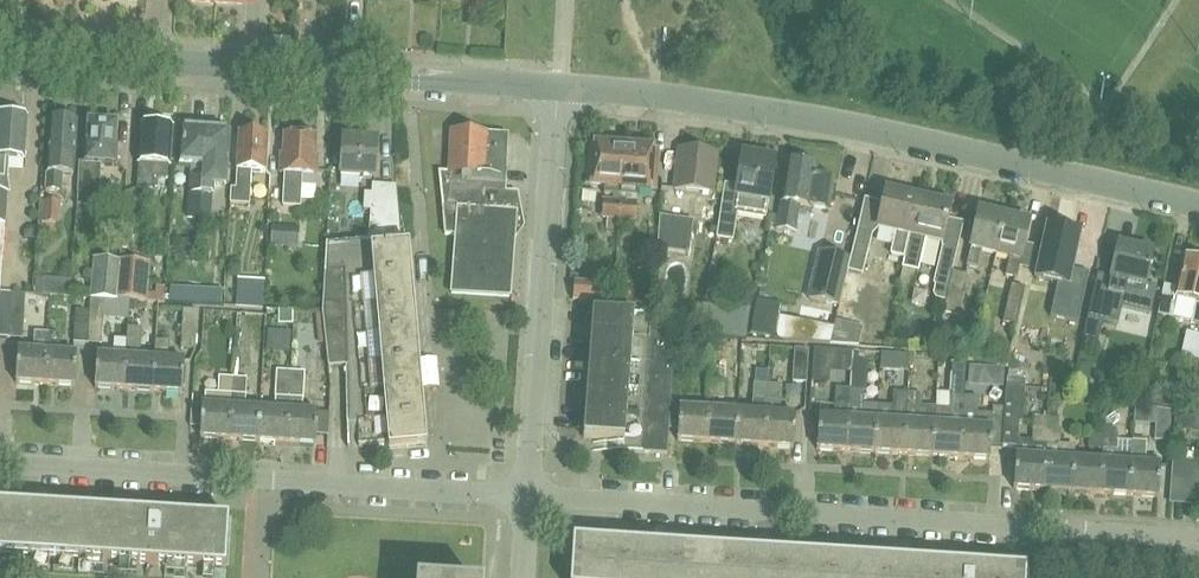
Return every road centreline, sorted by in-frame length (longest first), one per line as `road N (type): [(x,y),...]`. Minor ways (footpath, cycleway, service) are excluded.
road 1 (residential): [(1198,537),(528,497)]
road 2 (unclassified): [(1198,206),(742,105),(560,86)]
road 3 (residential): [(528,497),(0,462)]
road 4 (residential): [(528,497),(560,86)]
road 5 (unclassified): [(560,86),(156,59)]
road 6 (unclassified): [(156,59),(0,52)]

